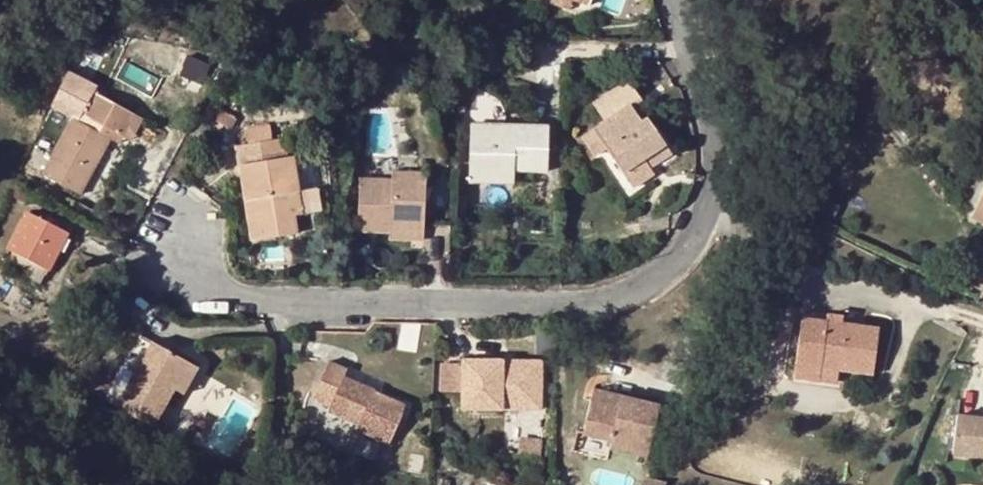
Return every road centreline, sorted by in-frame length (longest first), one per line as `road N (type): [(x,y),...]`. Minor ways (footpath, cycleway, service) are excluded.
road 1 (residential): [(680,0),(698,118),(698,242),(647,282),(582,305),(246,297),(220,284),(186,245)]

